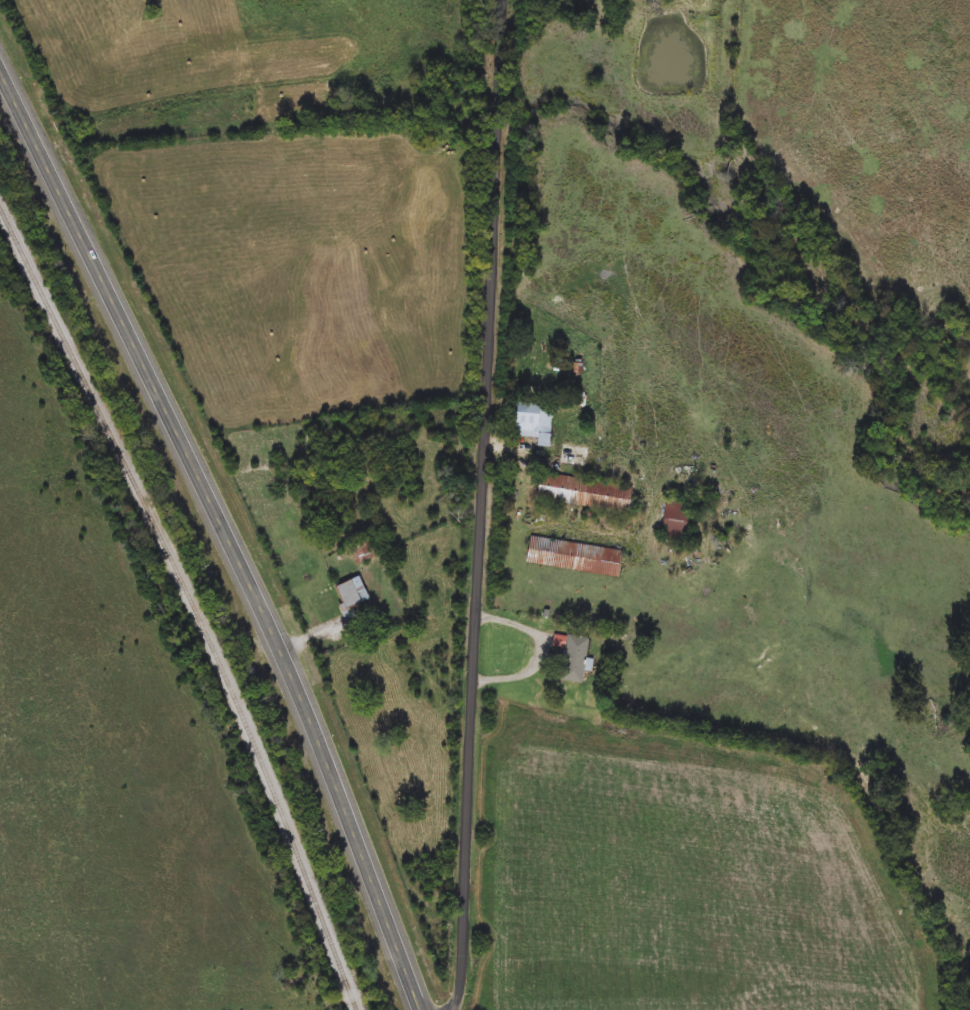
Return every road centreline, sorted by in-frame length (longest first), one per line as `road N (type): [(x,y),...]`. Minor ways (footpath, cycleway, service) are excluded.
road 1 (primary): [(425,1009),(212,497),(0,67)]
road 2 (residential): [(453,1009),(476,741),(505,0)]

